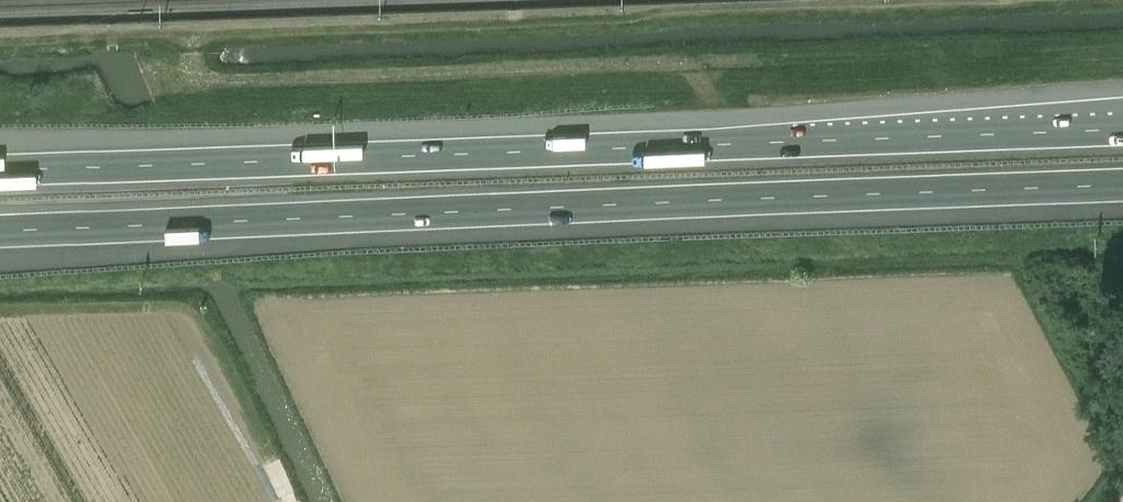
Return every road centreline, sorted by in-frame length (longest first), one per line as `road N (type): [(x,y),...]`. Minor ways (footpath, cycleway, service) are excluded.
road 1 (motorway): [(0,234),(1122,188)]
road 2 (motorway): [(1122,130),(0,171)]

